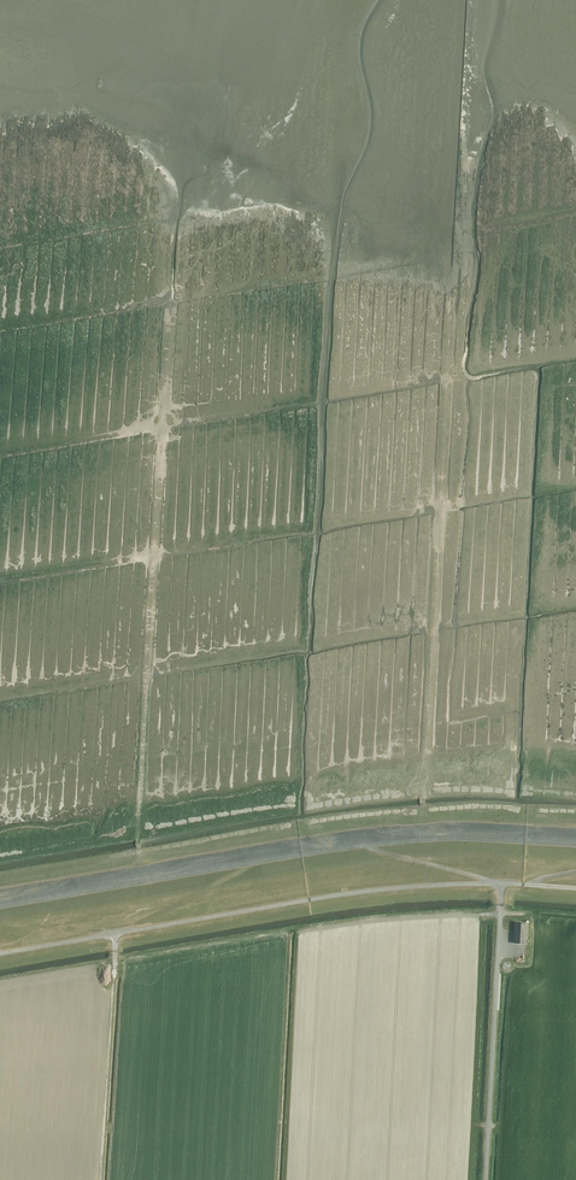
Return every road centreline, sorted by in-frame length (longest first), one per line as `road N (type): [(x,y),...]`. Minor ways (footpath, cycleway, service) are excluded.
road 1 (track): [(0,907),(365,845),(456,837),(575,845)]
road 2 (unclassified): [(485,1179),(501,906)]
road 3 (track): [(116,932),(259,862)]
road 4 (track): [(491,883),(365,845)]

